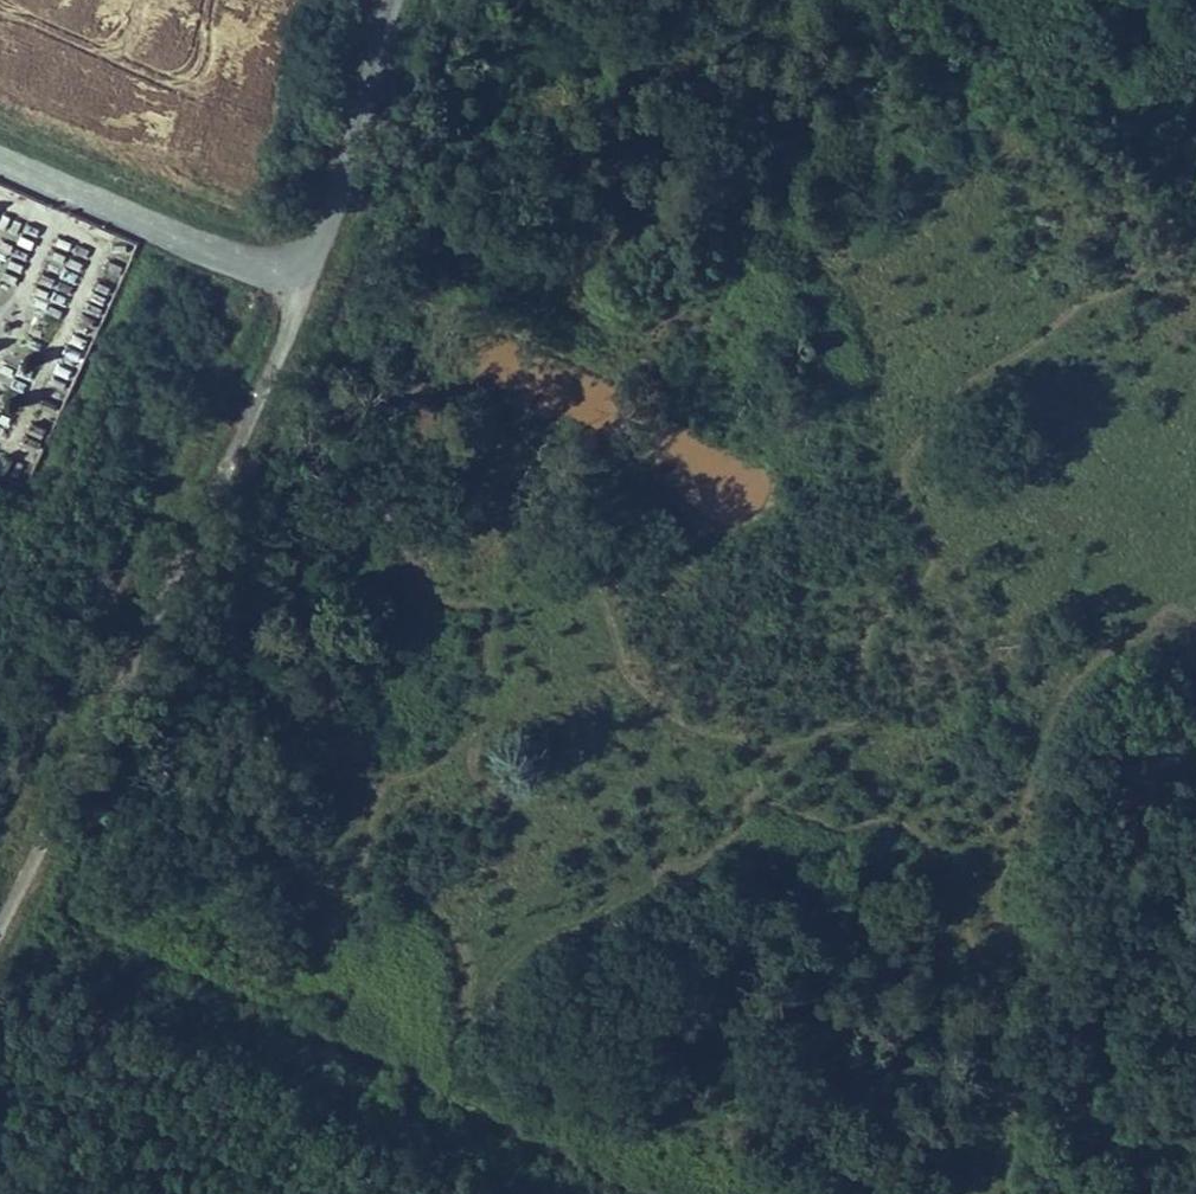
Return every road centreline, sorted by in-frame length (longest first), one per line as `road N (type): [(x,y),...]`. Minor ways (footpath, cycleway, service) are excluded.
road 1 (unclassified): [(315,277),(0,933)]
road 2 (unclassified): [(0,158),(243,267),(315,277)]
road 3 (residential): [(315,277),(392,0)]

